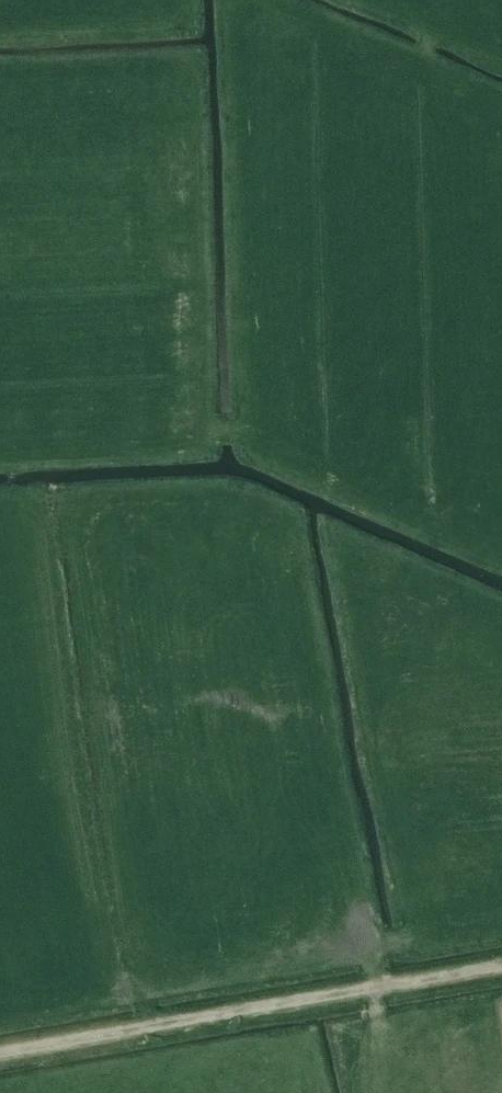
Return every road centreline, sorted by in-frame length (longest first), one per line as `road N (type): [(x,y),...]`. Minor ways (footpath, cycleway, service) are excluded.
road 1 (track): [(0,1060),(501,972)]

